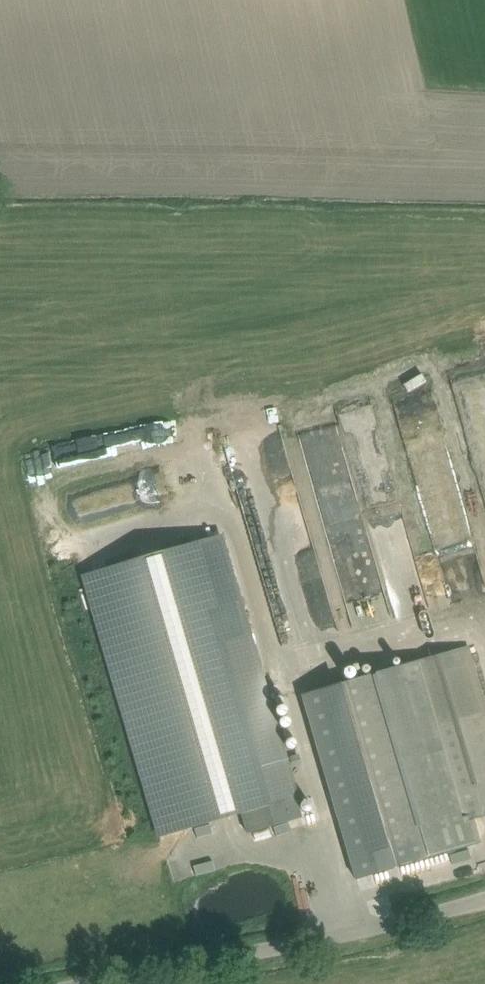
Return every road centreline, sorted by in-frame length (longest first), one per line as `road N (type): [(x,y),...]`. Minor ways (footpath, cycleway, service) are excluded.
road 1 (unclassified): [(91,983),(484,898)]

